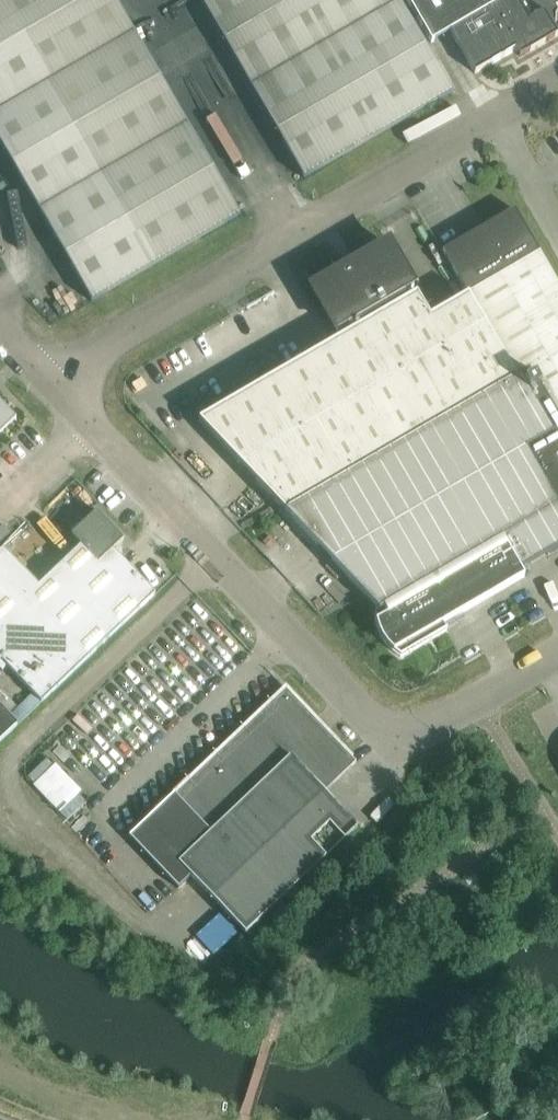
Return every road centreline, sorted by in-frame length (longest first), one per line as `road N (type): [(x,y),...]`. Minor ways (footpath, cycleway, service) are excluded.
road 1 (unclassified): [(46,384),(557,86)]
road 2 (unclassified): [(477,700),(421,735),(373,733),(82,422)]

